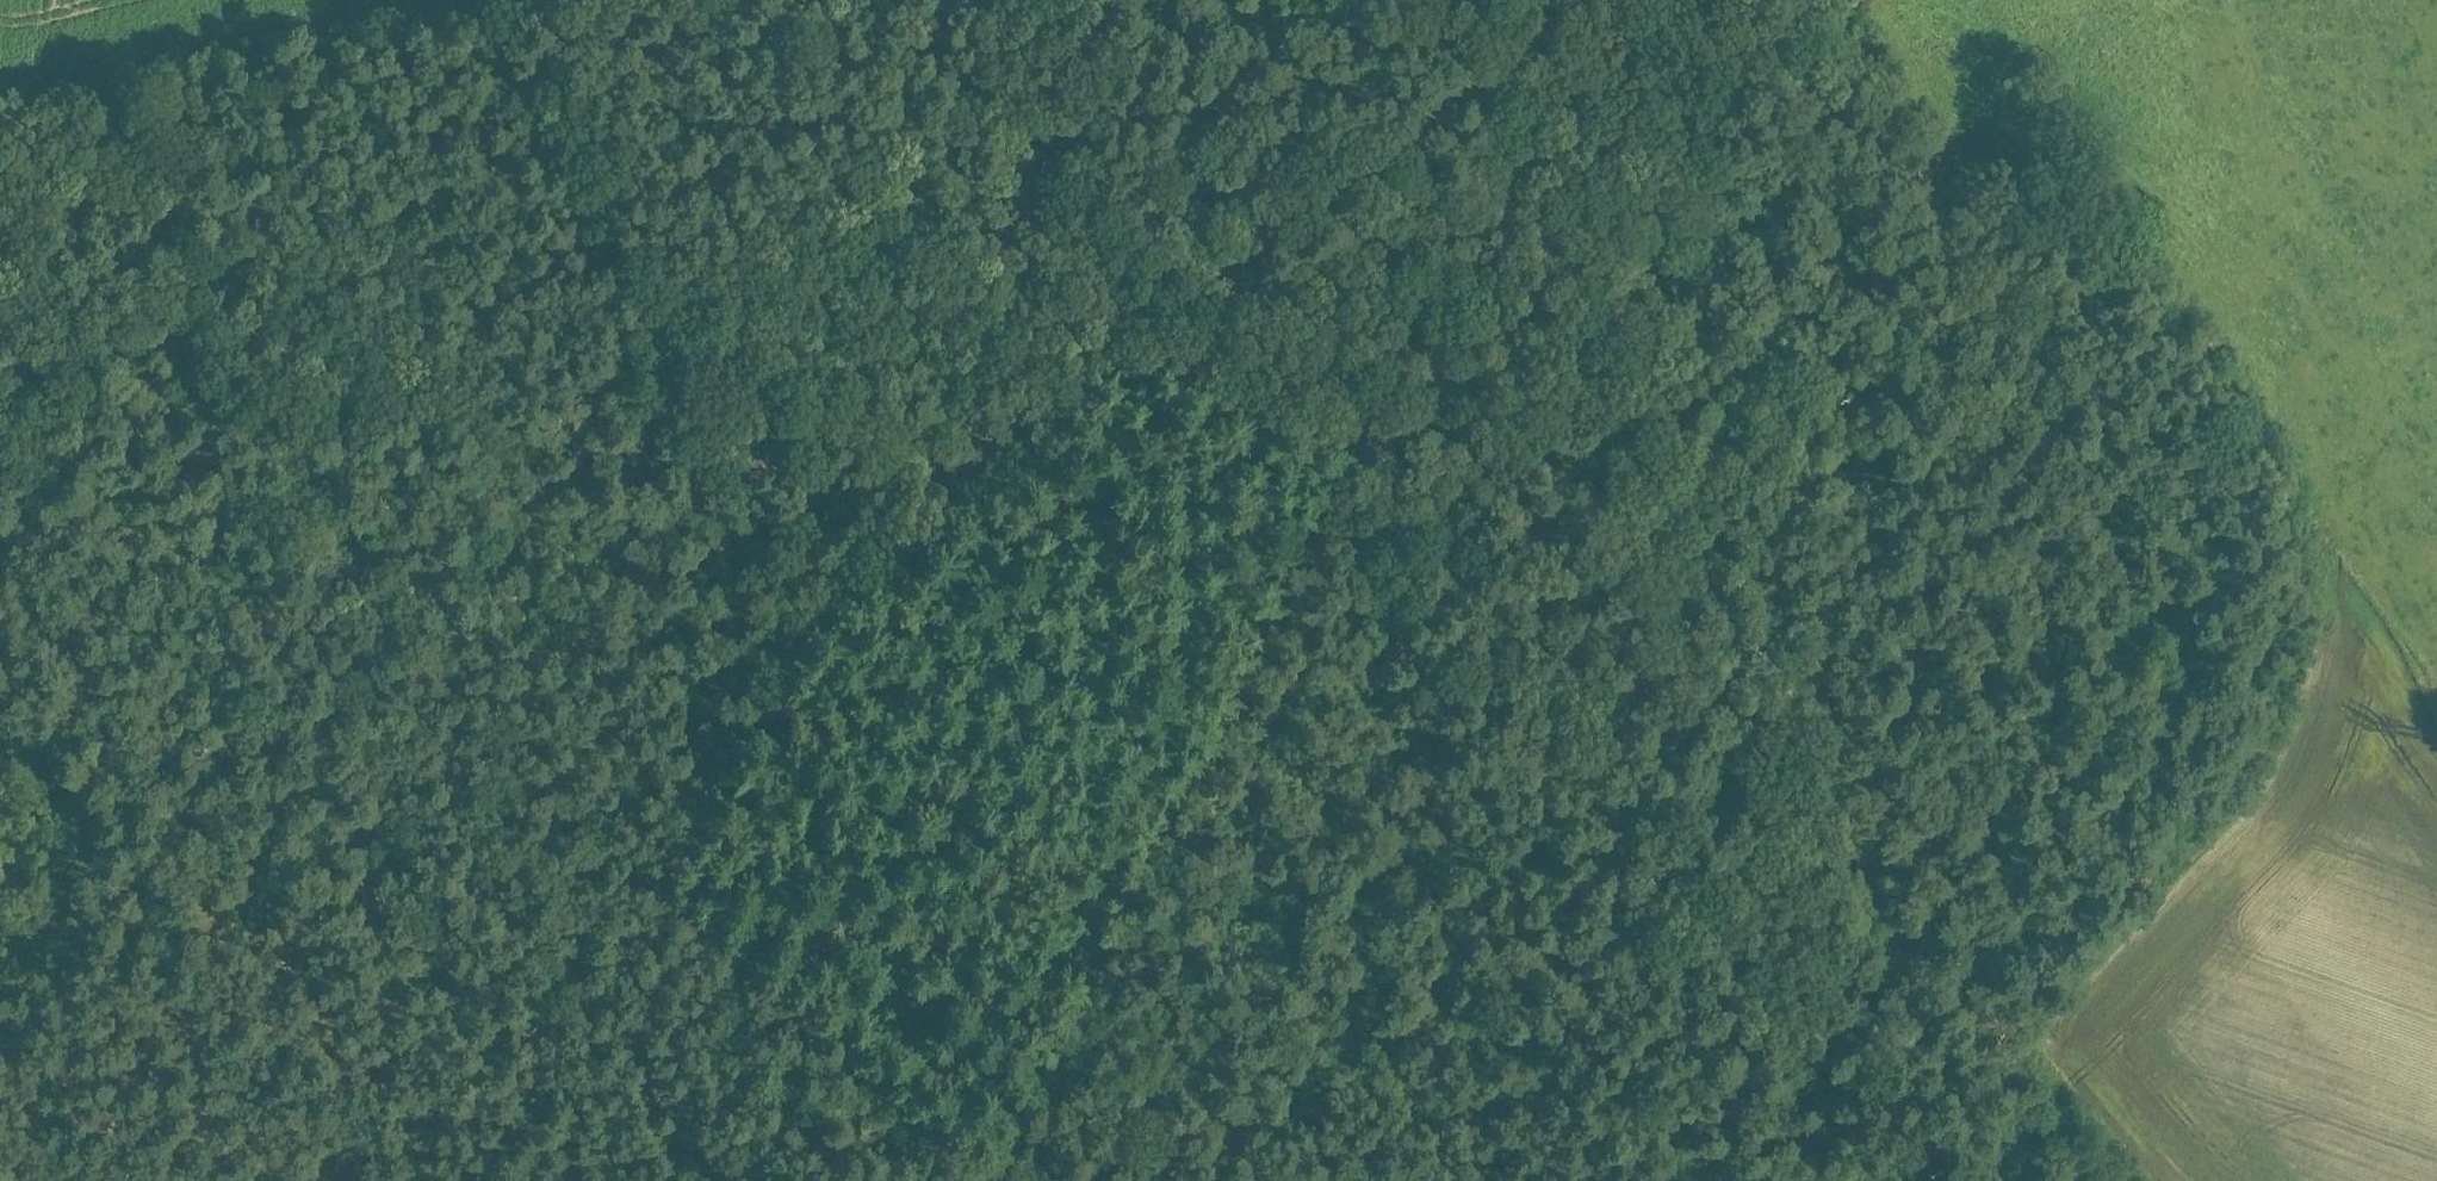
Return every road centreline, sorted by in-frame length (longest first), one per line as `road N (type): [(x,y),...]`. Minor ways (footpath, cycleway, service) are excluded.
road 1 (track): [(0,531),(101,509),(299,505),(599,427),(1165,249),(1503,100)]
road 2 (track): [(961,1180),(1556,0)]

